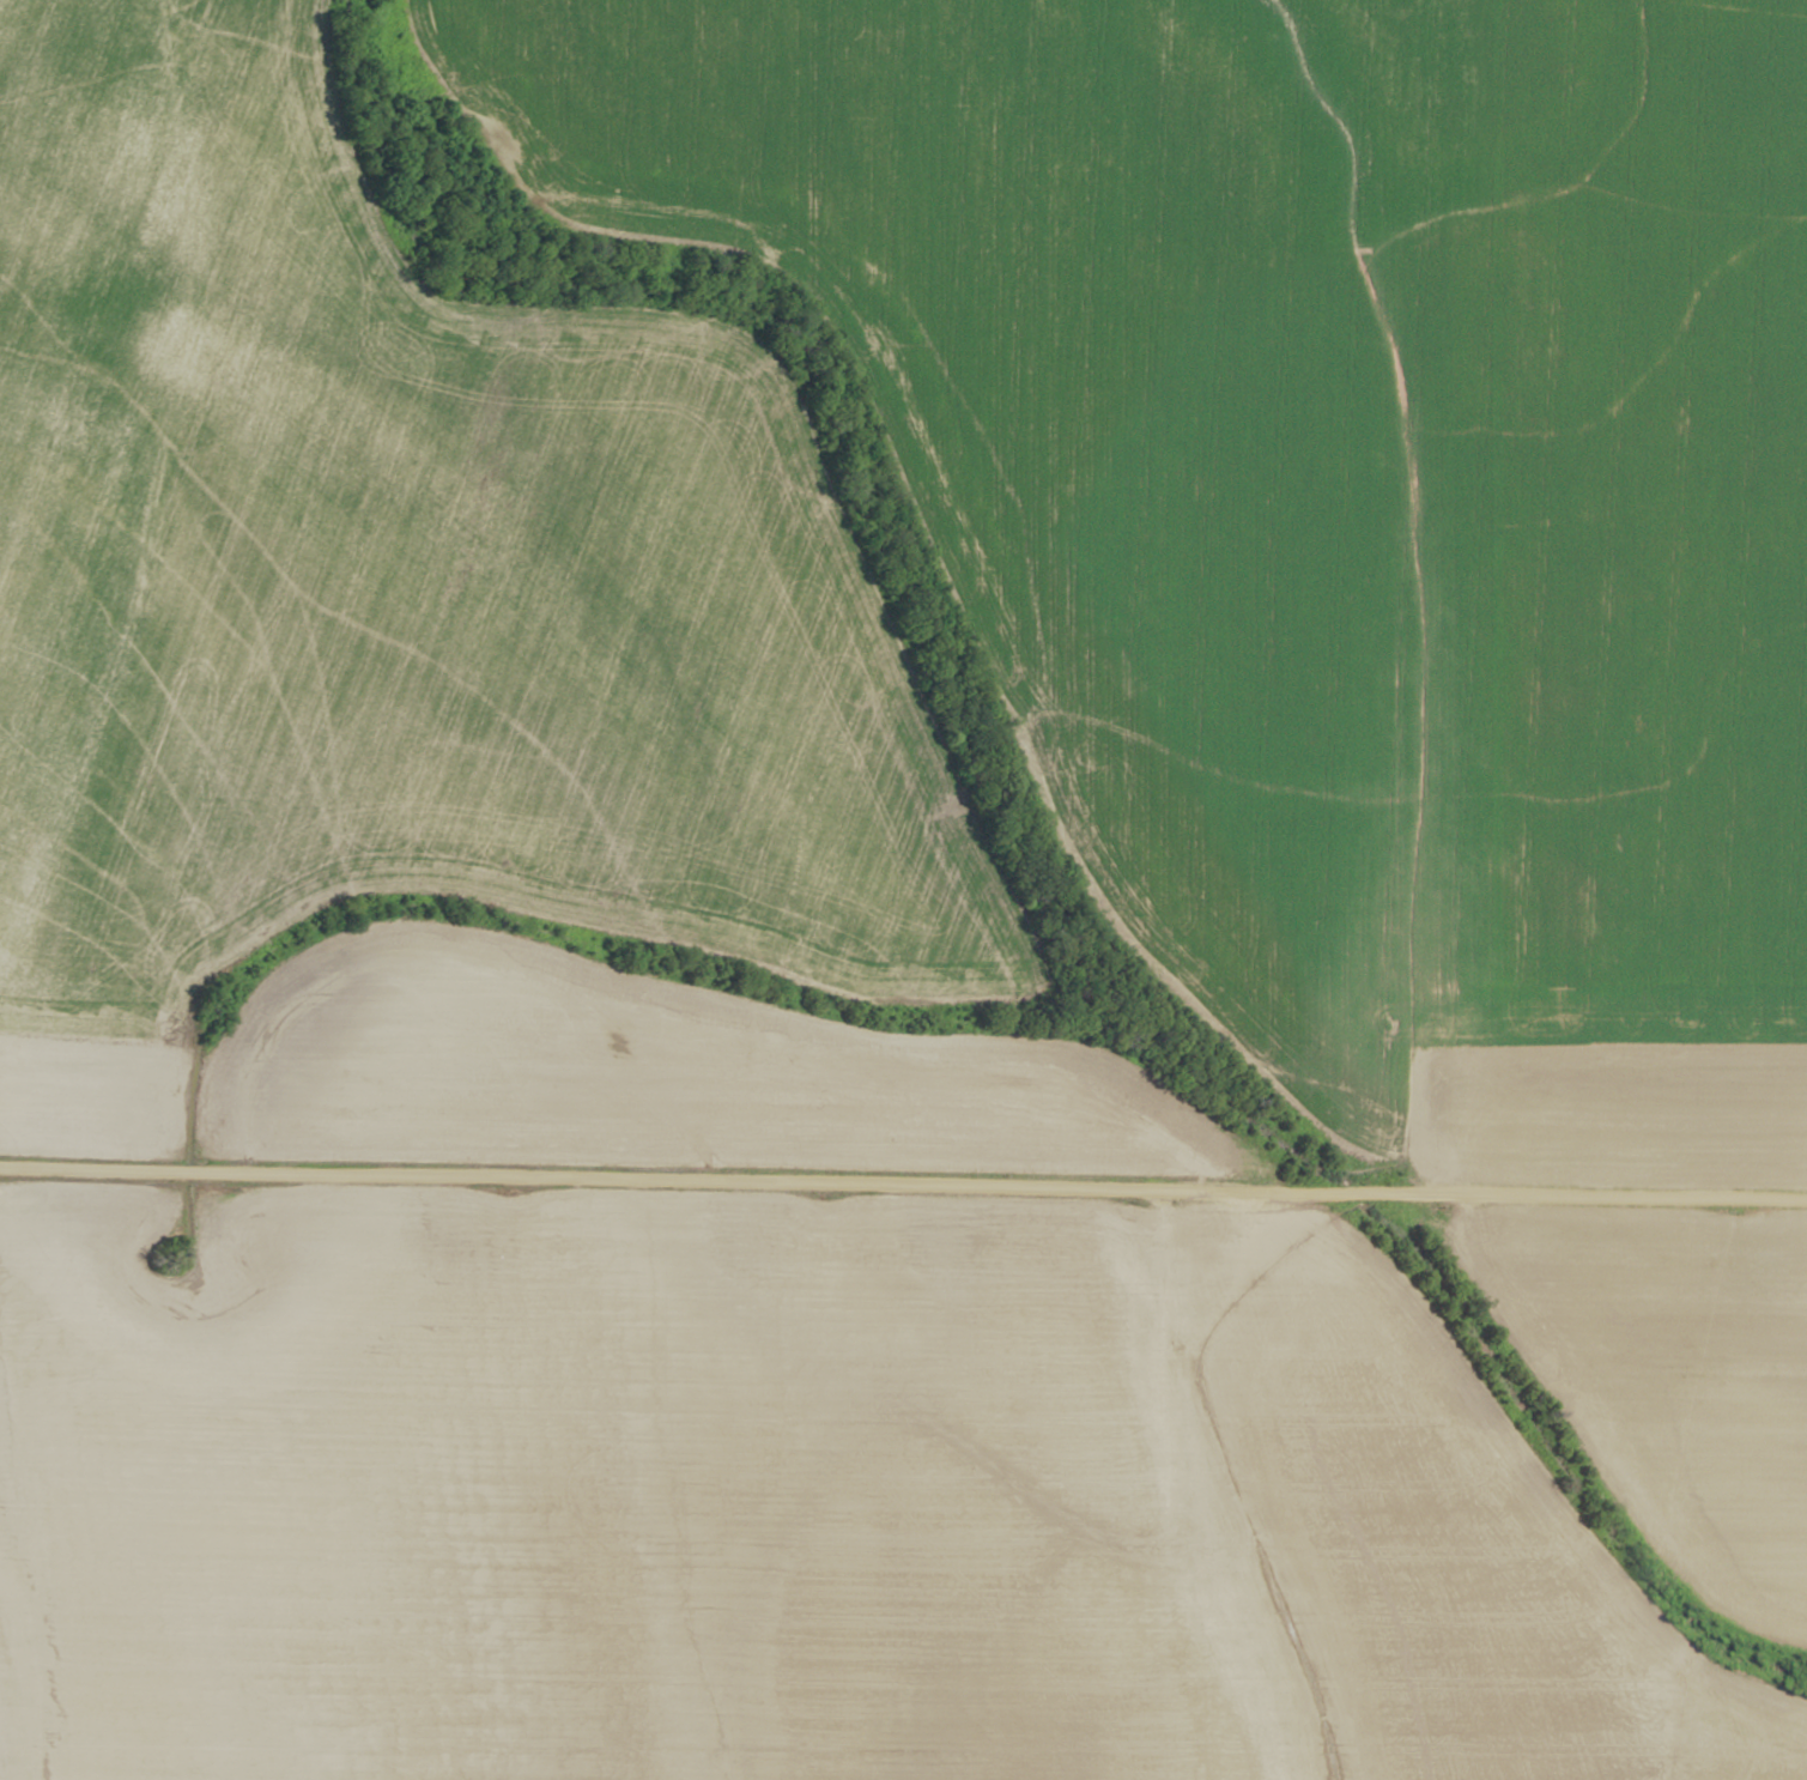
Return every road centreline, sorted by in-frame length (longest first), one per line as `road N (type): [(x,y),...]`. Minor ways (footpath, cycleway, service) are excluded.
road 1 (residential): [(0,1157),(1806,1182)]
road 2 (track): [(1219,1779),(1150,1173)]
road 3 (track): [(0,1324),(19,1452),(46,1779)]

